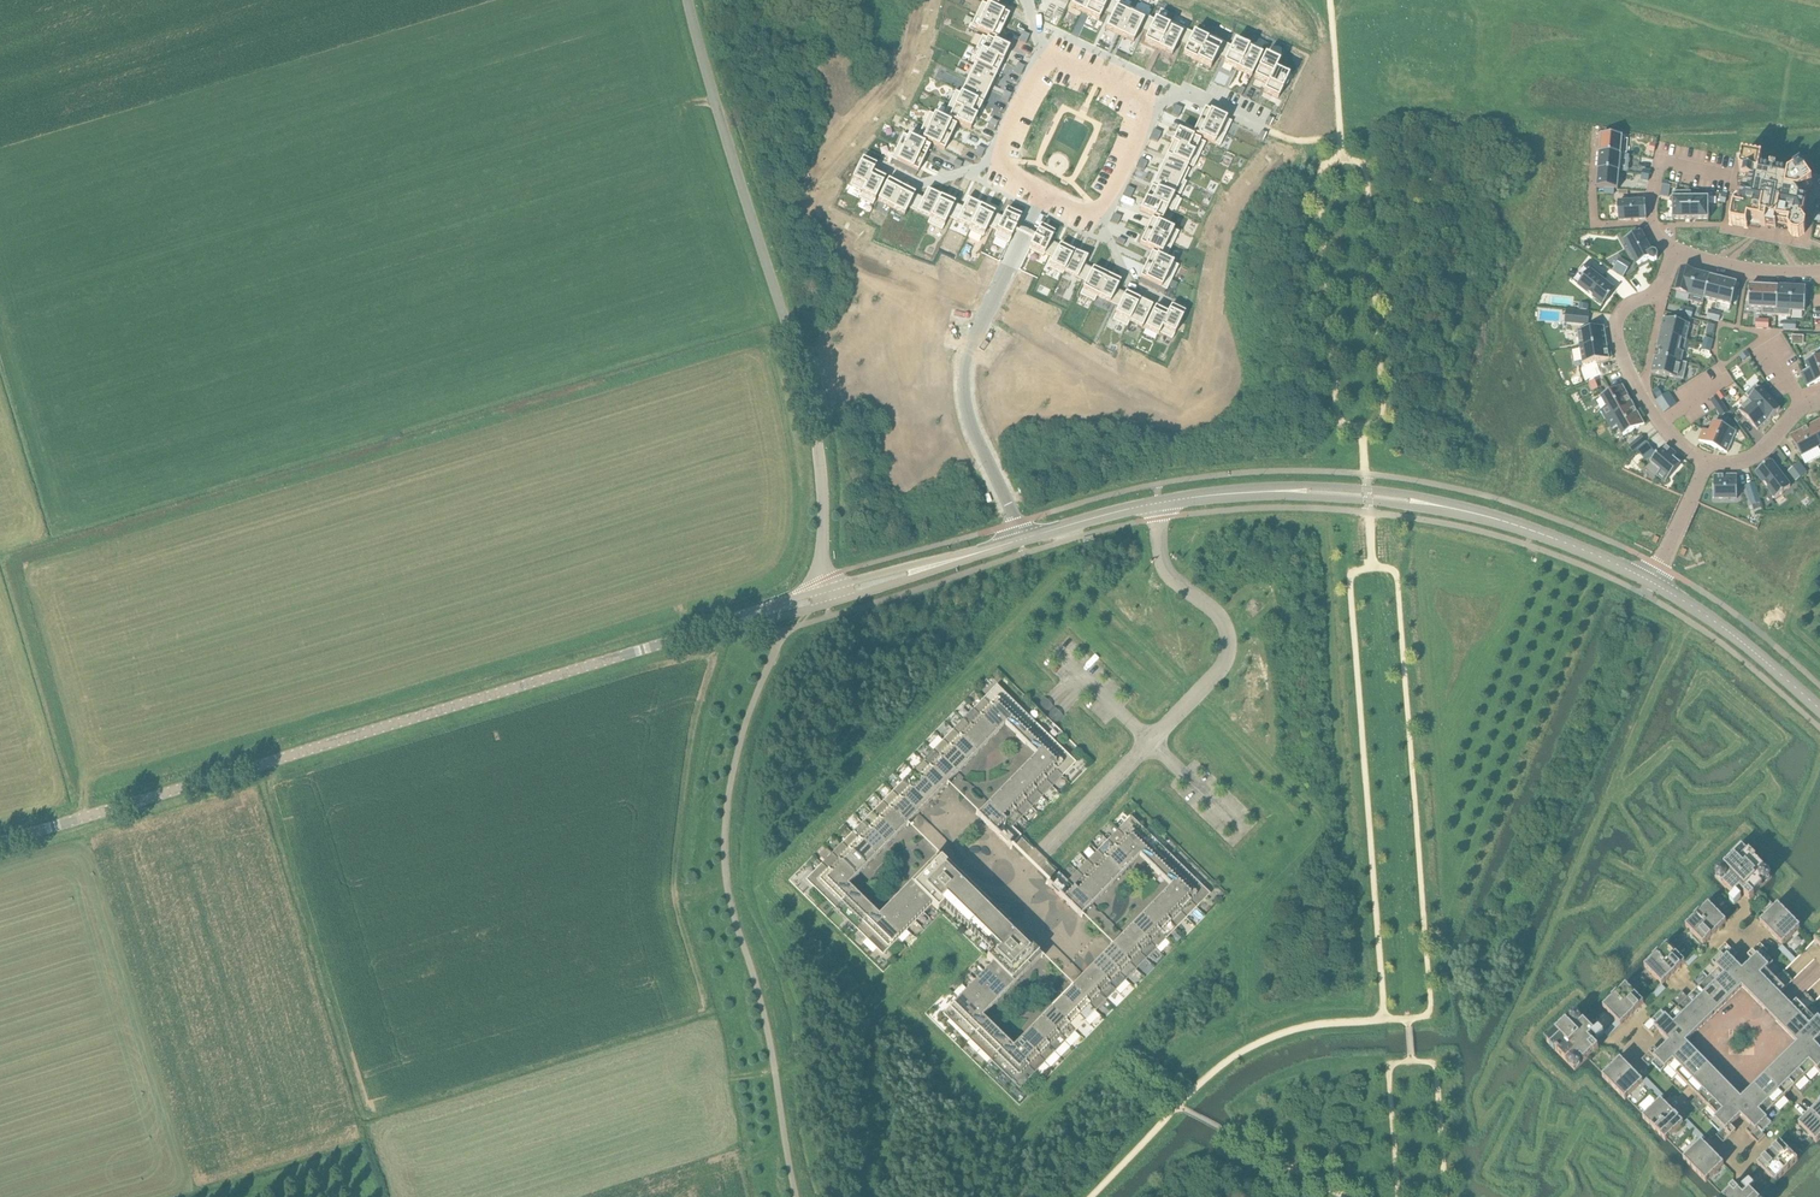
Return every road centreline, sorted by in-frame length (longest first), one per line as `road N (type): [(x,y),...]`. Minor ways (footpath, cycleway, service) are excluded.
road 1 (unclassified): [(0,843),(698,633)]
road 2 (unclassified): [(824,589),(818,445),(805,389),(688,0)]
road 3 (unclassified): [(1159,503),(1284,489),(1410,501),(1538,532),(1652,583)]
road 4 (unclassified): [(1037,858),(1219,673),(1229,654),(1219,617),(1168,571),(1159,503)]
road 5 (residential): [(1021,540),(965,378),(978,330),(1044,194)]
road 6 (residential): [(1706,462),(1659,423),(1617,331),(1629,306),(1660,286),(1676,250)]
road 7 (unclassified): [(1652,583),(1721,627),(1819,710)]
road 8 (residential): [(1676,250),(1761,270),(1819,270)]
road 9 (unclassified): [(1021,540),(1159,503)]
road 10 (unclassified): [(825,606),(955,559)]
road 11 (unclassified): [(955,559),(824,589)]
road 12 (residential): [(1819,403),(1803,408),(1755,456),(1706,462)]
road 13 (unclassified): [(824,589),(698,633)]
road 14 (residential): [(1706,462),(1652,583)]
road 15 (unclassified): [(698,633),(825,606)]
road 16 (residential): [(1264,128),(1189,92),(1146,104)]
road 17 (residential): [(1170,304),(1129,284),(1093,211)]
road 18 (residential): [(997,167),(920,184),(879,165)]
road 19 (residential): [(1049,57),(1015,112),(997,167)]
road 20 (residential): [(1093,211),(1130,156),(1146,104)]

